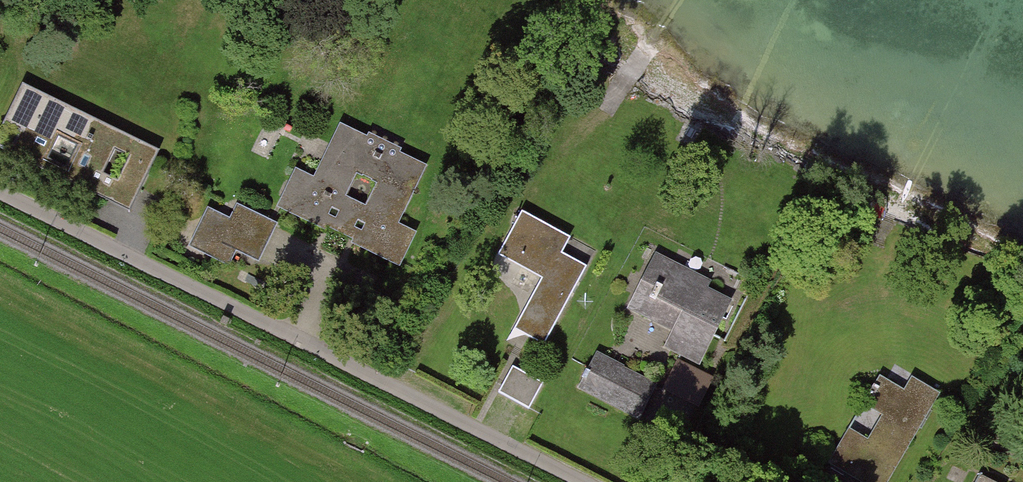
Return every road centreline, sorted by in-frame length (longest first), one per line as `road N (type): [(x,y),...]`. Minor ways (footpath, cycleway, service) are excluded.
road 1 (unclassified): [(0,191),(586,481)]

